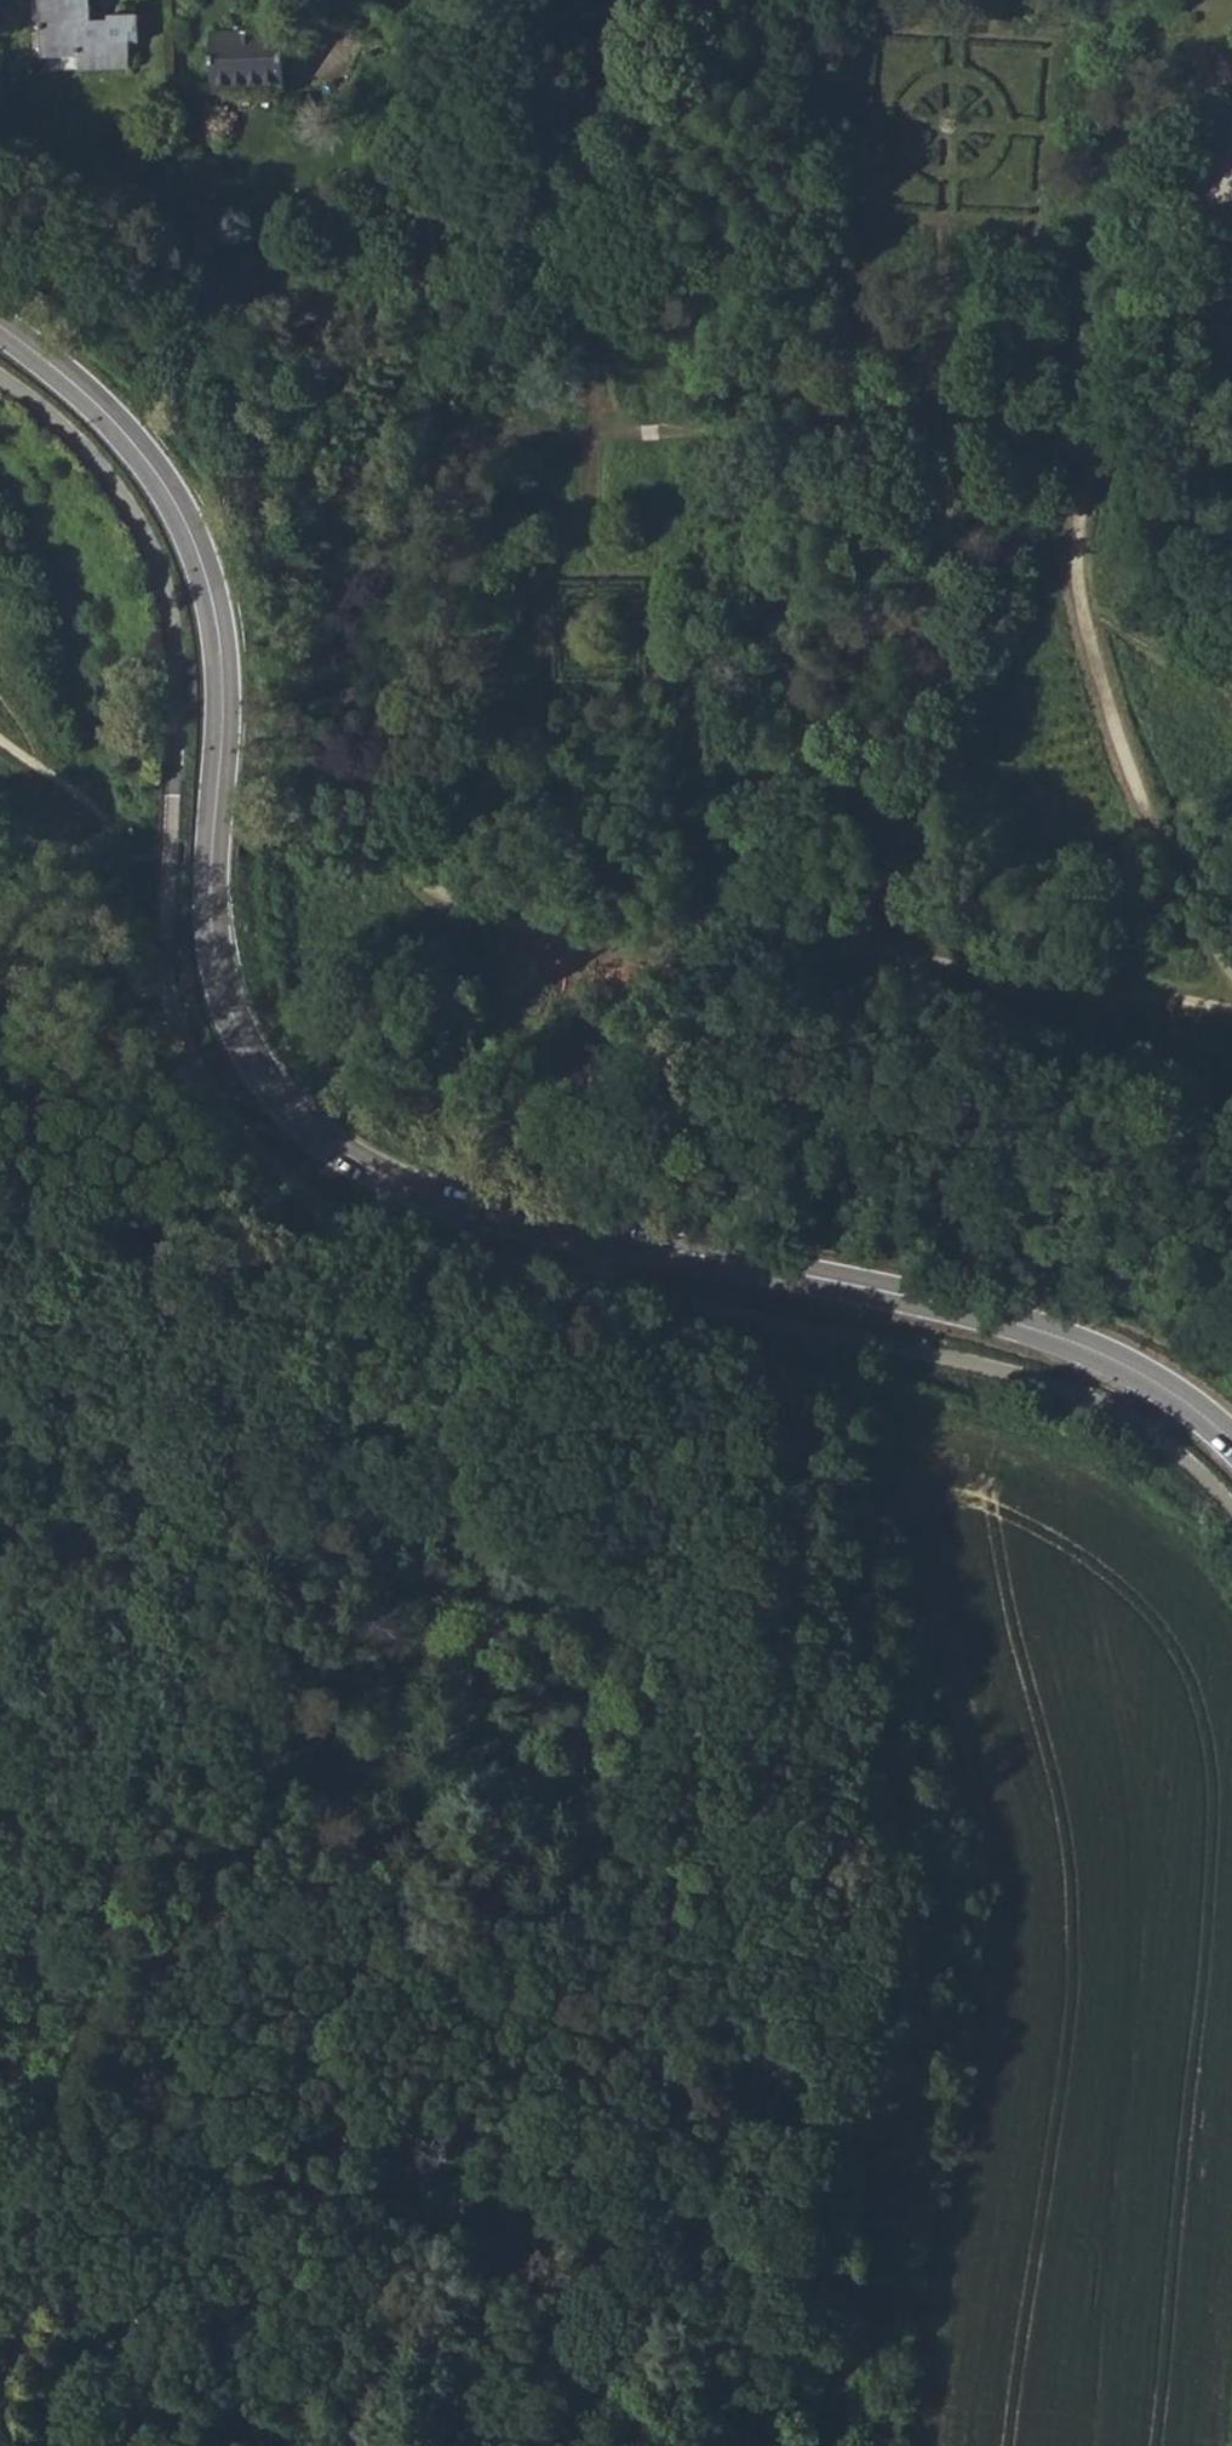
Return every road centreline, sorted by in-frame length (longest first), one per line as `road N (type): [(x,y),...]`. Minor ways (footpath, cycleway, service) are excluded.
road 1 (secondary): [(1231,1444),(1139,1372),(1057,1336),(964,1309),(456,1210),(367,1171),(298,1120),(252,1056),(216,944),(225,727),(219,645),(197,549),(159,478),(112,416),(0,325)]
road 2 (track): [(1167,854),(1132,777),(1088,637),(1075,567),(1077,492),(1163,229),(1231,135)]

